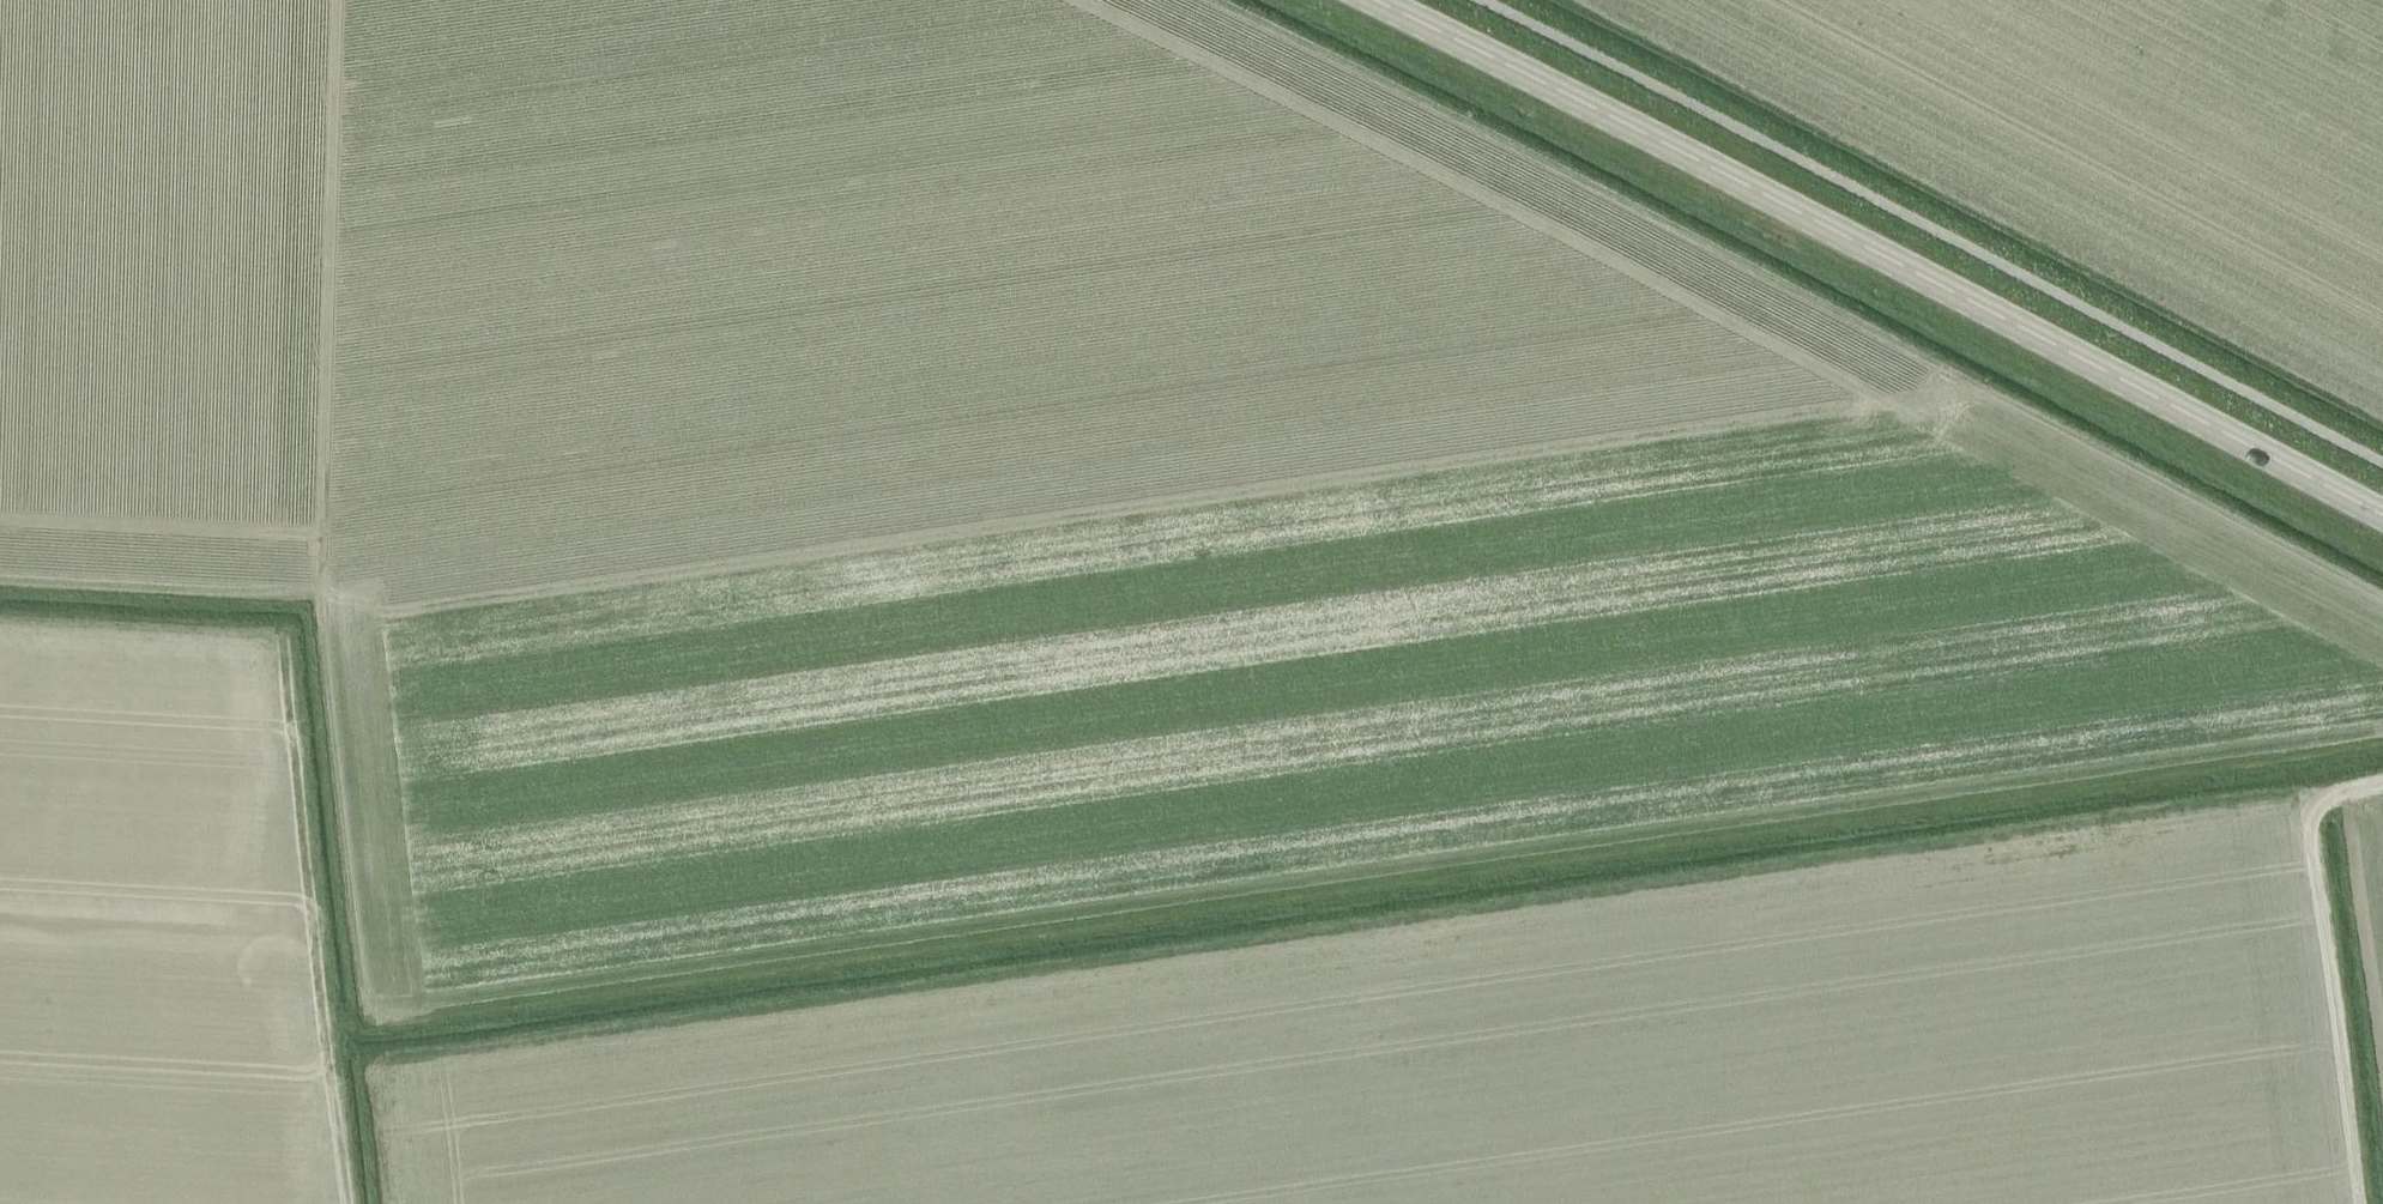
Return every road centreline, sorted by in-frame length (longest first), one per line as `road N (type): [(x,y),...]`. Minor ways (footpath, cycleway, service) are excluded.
road 1 (secondary): [(2382,513),(1379,0)]

